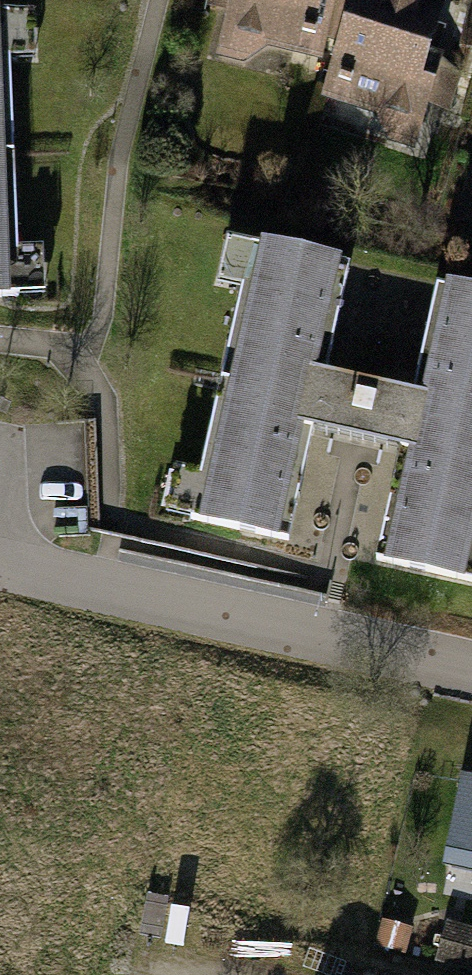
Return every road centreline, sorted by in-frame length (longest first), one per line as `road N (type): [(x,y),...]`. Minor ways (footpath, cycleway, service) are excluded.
road 1 (residential): [(471,671),(0,567)]

